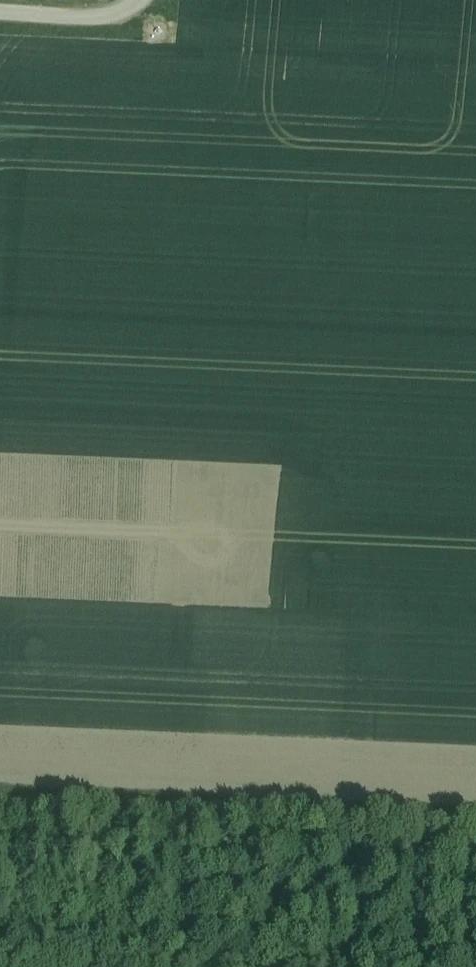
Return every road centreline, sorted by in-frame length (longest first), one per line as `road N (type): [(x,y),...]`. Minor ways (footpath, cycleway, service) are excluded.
road 1 (unclassified): [(0,13),(90,17),(137,0)]

